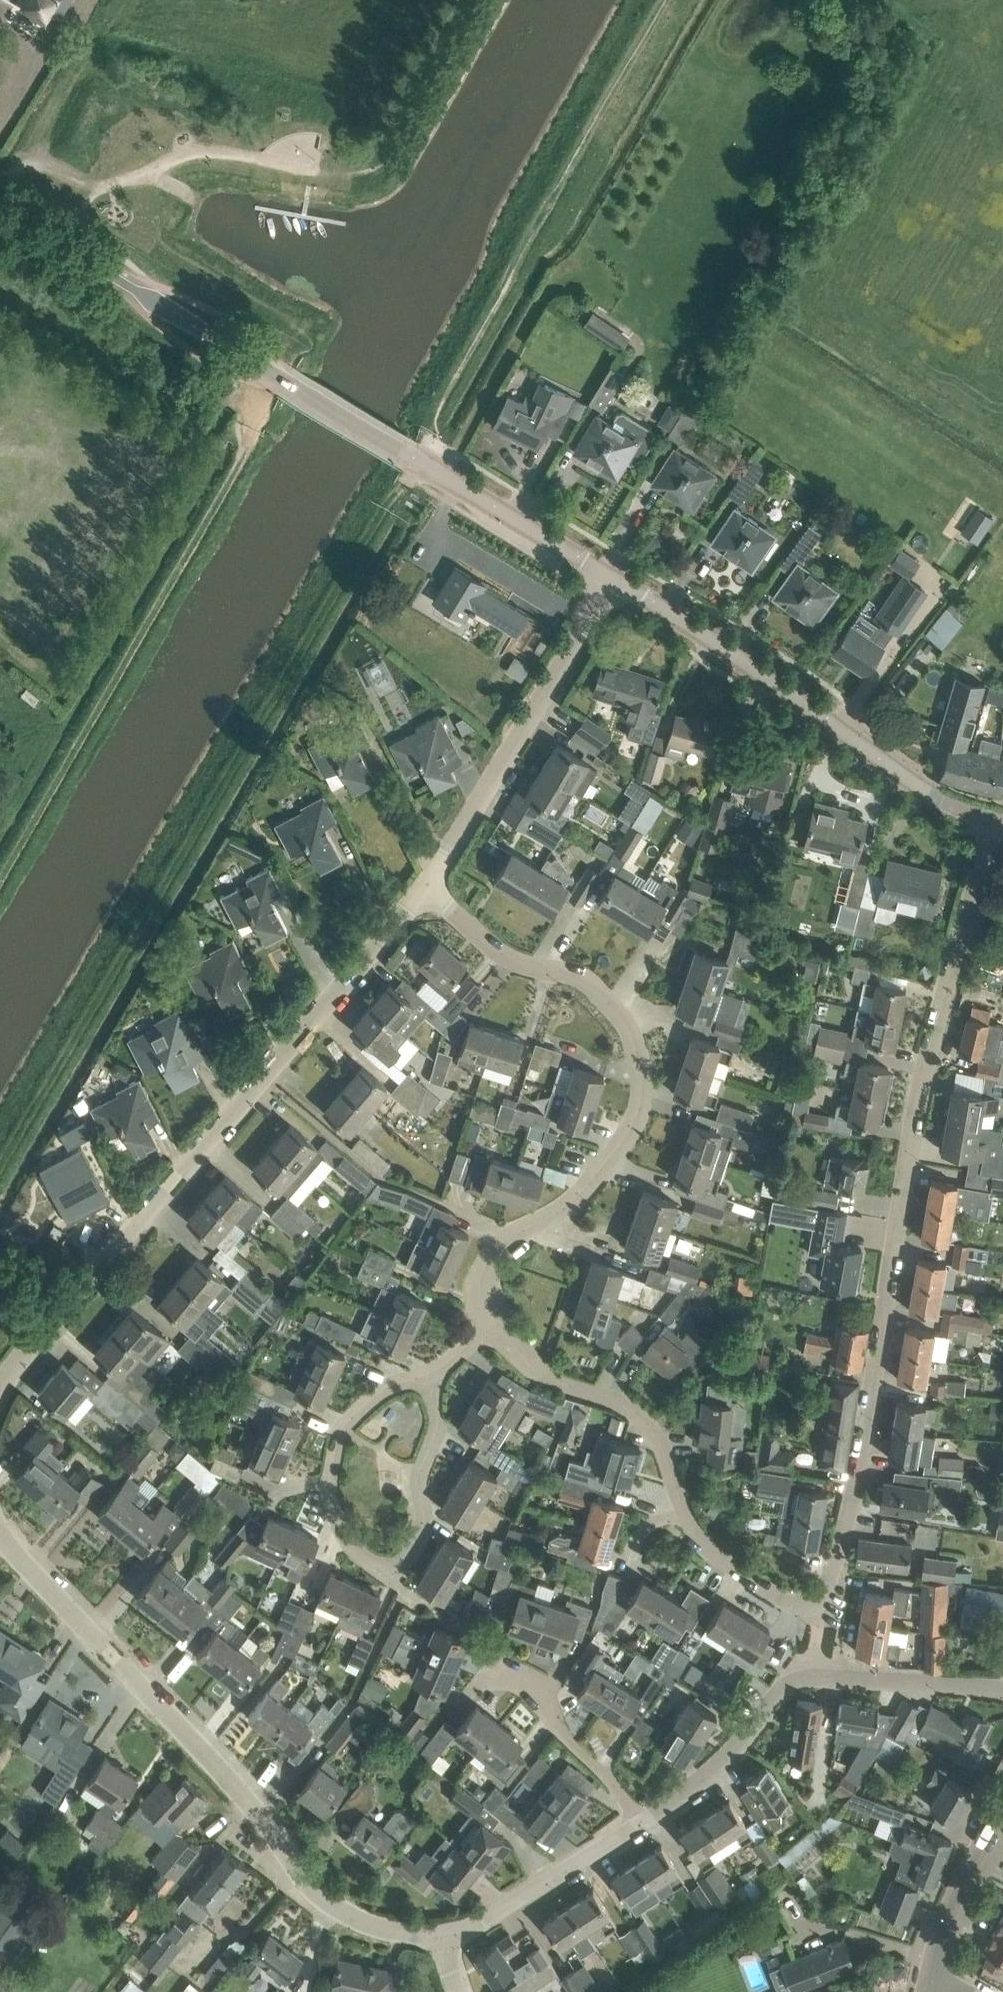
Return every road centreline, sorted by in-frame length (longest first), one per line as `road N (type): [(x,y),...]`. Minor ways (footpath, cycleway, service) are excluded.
road 1 (residential): [(640,1823),(464,1928),(412,1934),(375,1927),(340,1910),(303,1878),(256,1809),(0,1538)]
road 2 (track): [(0,1165),(417,460)]
road 3 (residential): [(810,1604),(826,1589),(841,1545),(916,1113),(994,820)]
road 4 (tertiary): [(613,579),(0,208)]
road 5 (residential): [(0,1385),(424,885)]
road 6 (residential): [(496,1326),(480,1278),(490,1258),(588,1185),(631,1128),(641,1106),(641,1068),(630,1032),(593,986),(508,958),(424,885)]
road 7 (track): [(505,0),(406,162),(360,178),(198,150),(90,196),(35,169),(0,186)]
road 8 (tertiary): [(994,820),(929,793),(613,579)]
road 9 (residential): [(810,1604),(788,1602),(715,1555),(684,1513),(658,1439),(637,1413),(535,1370),(496,1326)]
road 10 (residential): [(433,1378),(383,1388),(340,1434),(332,1466),(335,1517),(350,1546),(378,1567),(403,1561),(421,1540),(427,1526),(417,1477),(436,1428)]
road 11 (residential): [(424,885),(613,579)]
road 12 (residential): [(810,1676),(782,1688),(717,1768),(640,1823)]
road 13 (residential): [(640,1823),(548,1717),(537,1688),(504,1671)]
road 14 (tertiary): [(927,1985),(953,1899),(1002,1806)]
road 15 (residential): [(1002,1690),(810,1676)]

